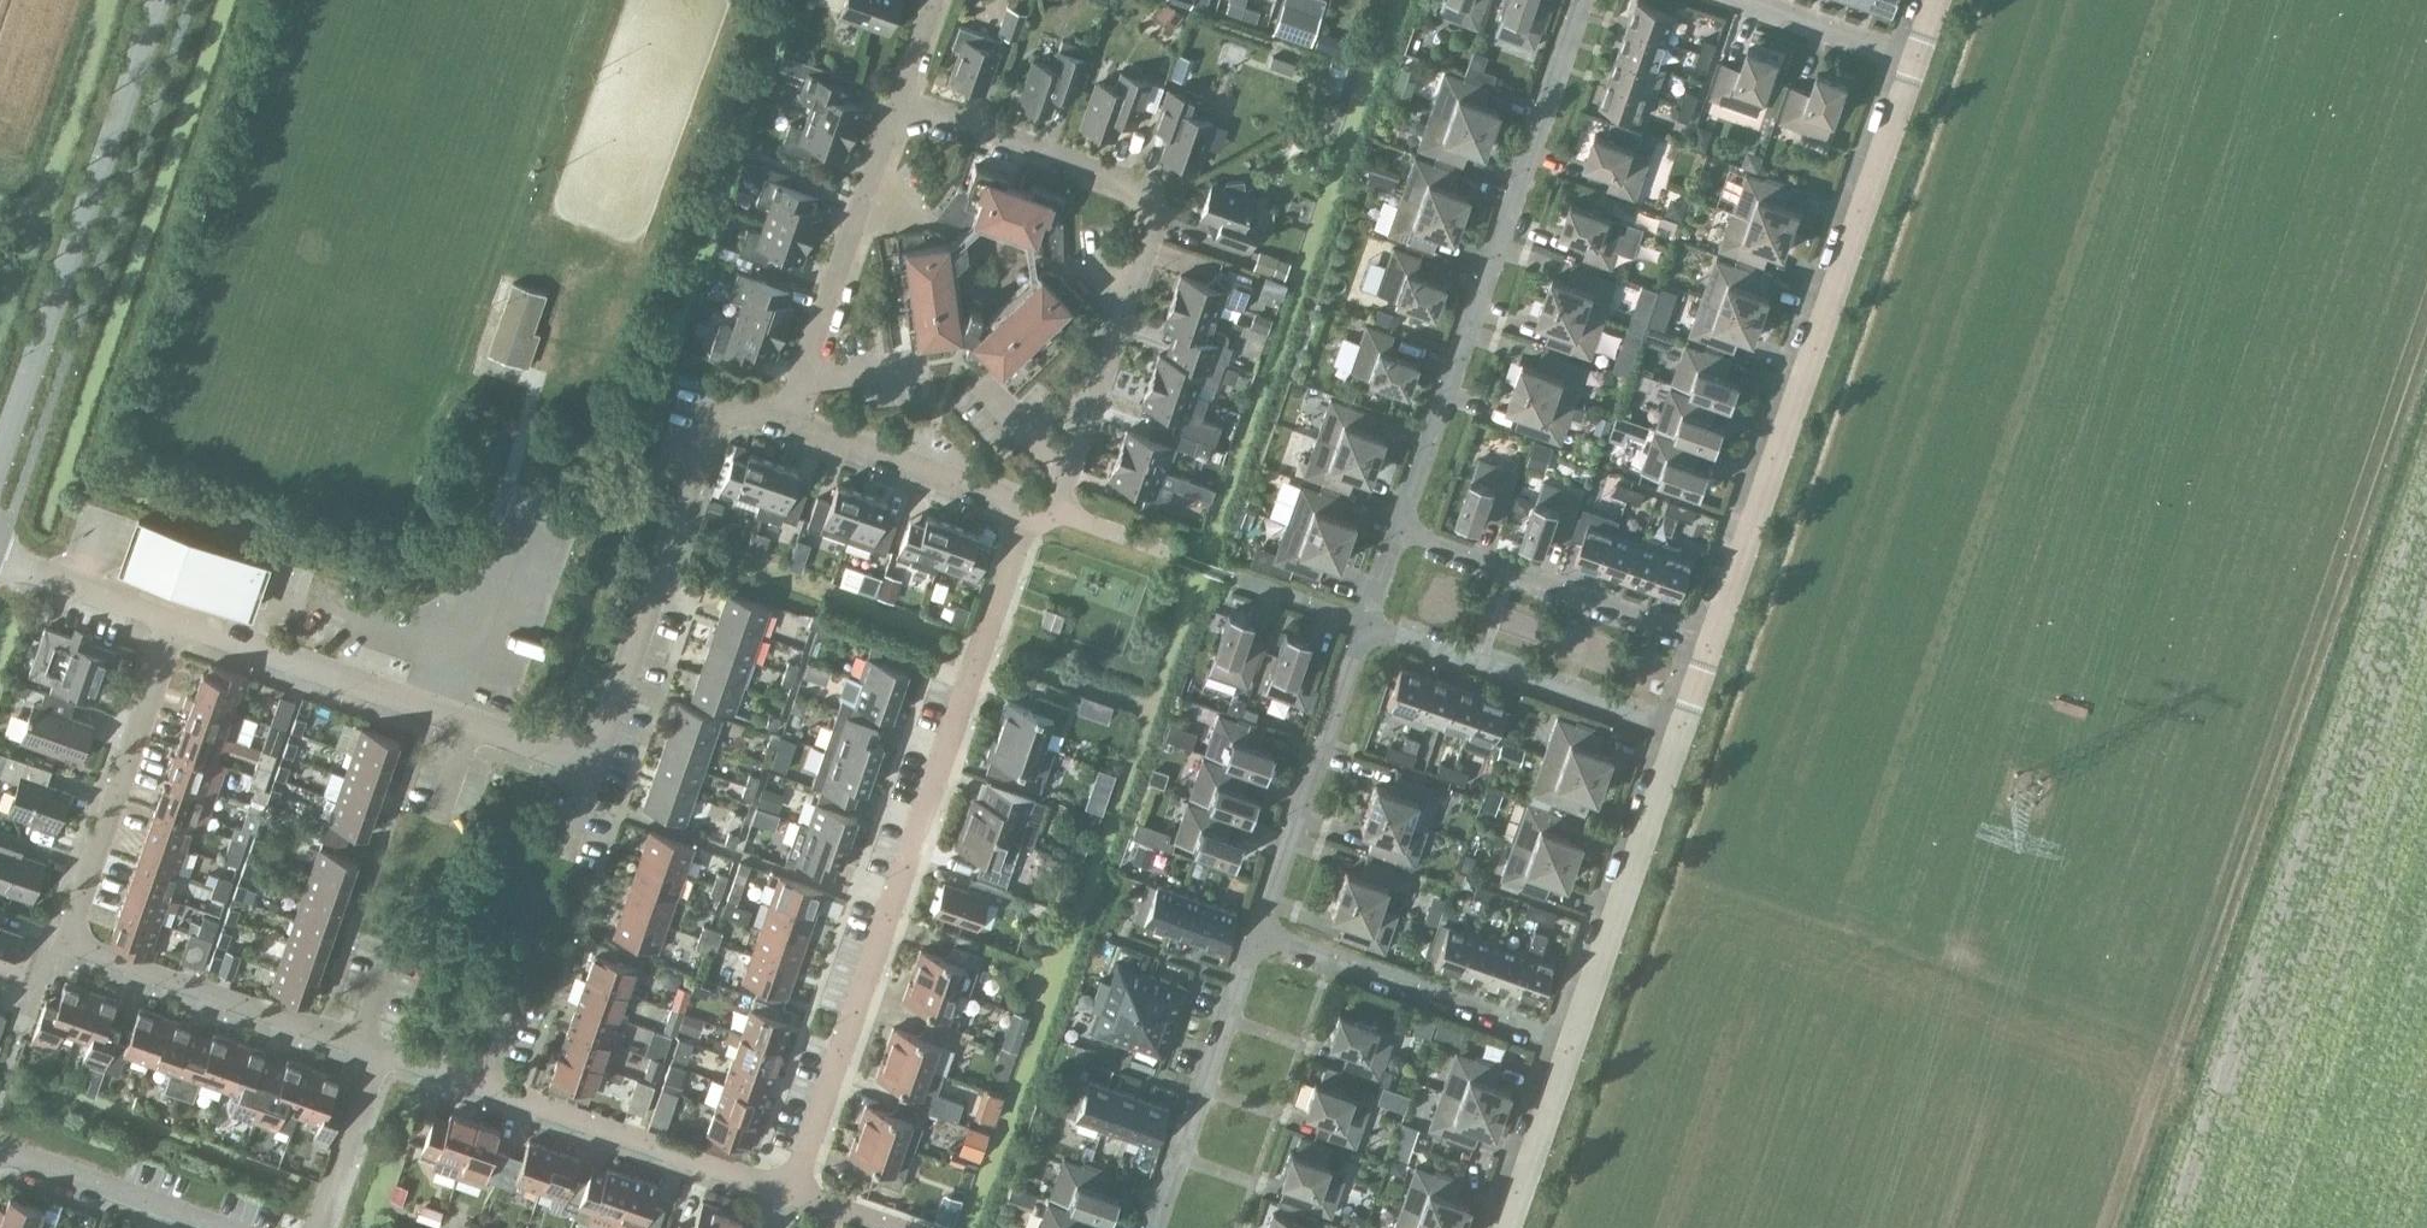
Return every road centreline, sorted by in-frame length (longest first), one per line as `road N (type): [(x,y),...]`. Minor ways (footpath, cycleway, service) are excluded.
road 1 (residential): [(790,1194),(1030,507)]
road 2 (residential): [(1713,640),(1918,63)]
road 3 (residential): [(1056,515),(1158,226),(1153,196),(899,102)]
road 4 (residential): [(1584,0),(1400,528)]
road 5 (tertiary): [(0,462),(163,0)]
road 6 (residential): [(786,426),(723,406),(595,766)]
road 7 (residential): [(178,621),(595,766)]
road 8 (residential): [(790,1194),(383,1054)]
road 9 (residential): [(786,426),(899,102)]
road 10 (residential): [(67,940),(178,621)]
road 11 (residential): [(383,1054),(67,940)]
road 12 (residential): [(1681,735),(1365,624)]
road 13 (residential): [(1400,528),(1713,640)]
road 14 (residential): [(1261,935),(1574,1045)]
road 15 (residential): [(1574,1045),(1681,735)]
road 16 (residential): [(1365,624),(1261,935)]
road 17 (residential): [(1261,935),(1157,1227)]
road 18 (residential): [(1030,507),(786,426)]
road 19 (residential): [(217,1227),(25,1157),(0,1155)]
road 20 (residential): [(1509,1227),(1574,1045)]
road 21 (residential): [(0,560),(178,621)]
road 22 (residential): [(1918,63),(1741,0)]
road 23 (residential): [(383,1054),(317,1227)]
road 24 (residential): [(1365,624),(1232,577)]
road 25 (residential): [(1178,558),(1056,515)]

